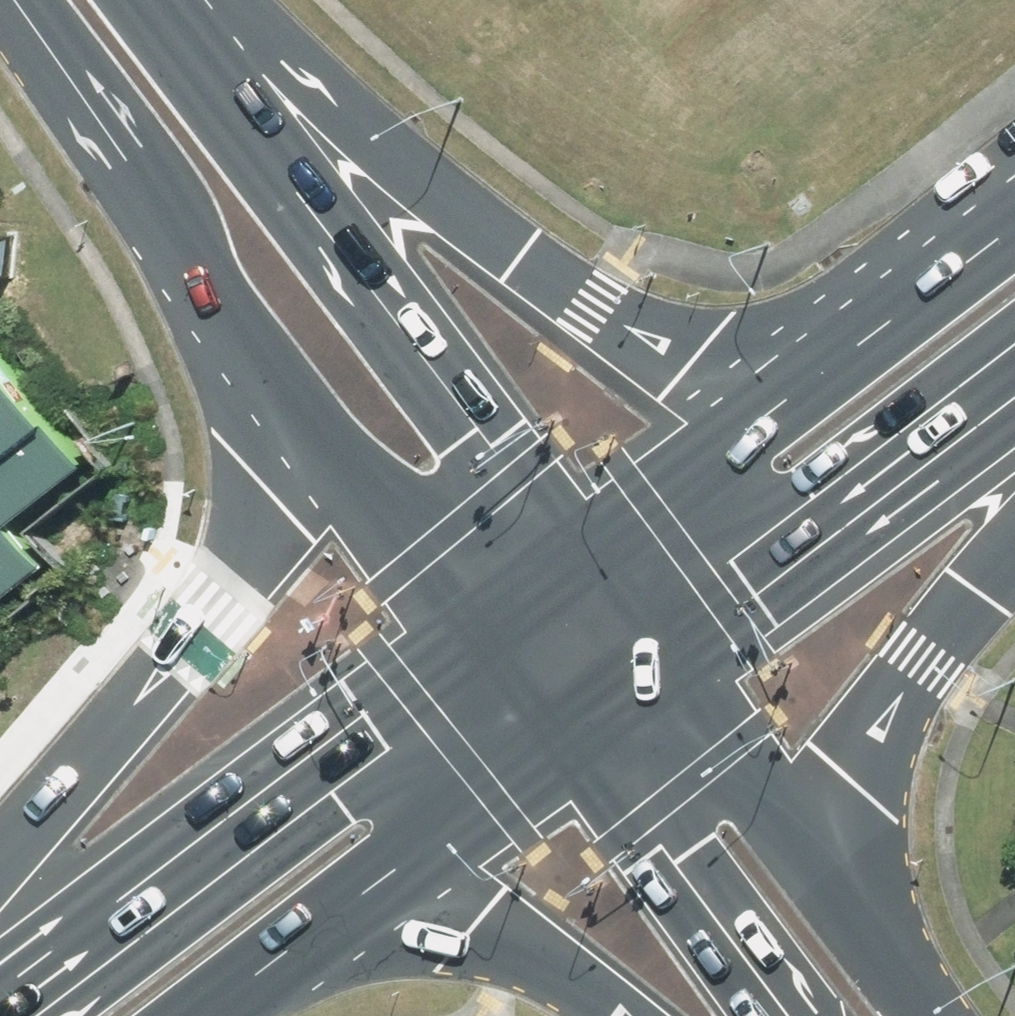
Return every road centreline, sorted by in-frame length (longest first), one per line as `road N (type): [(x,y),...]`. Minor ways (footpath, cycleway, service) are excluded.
road 1 (primary): [(216,79),(591,313),(707,353),(810,372)]
road 2 (primary): [(0,981),(482,622)]
road 3 (secondary): [(216,79),(570,555)]
road 4 (primary): [(0,862),(181,656),(278,505),(312,425)]
road 5 (secondary): [(312,425),(19,0)]
road 6 (primary): [(1014,406),(670,675)]
road 7 (primary): [(1014,557),(926,662),(886,727),(855,797),(848,903)]
road 8 (secondary): [(785,1015),(582,743)]
road 9 (primary): [(570,555),(810,372)]
road 10 (primary): [(624,1015),(550,969),(471,935),(343,923)]
road 11 (primary): [(582,743),(343,923)]
road 12 (secondary): [(670,675),(848,903)]
road 13 (secondary): [(482,622),(312,425)]
road 14 (primary): [(810,372),(1014,219)]
road 15 (secondary): [(582,743),(482,622)]
road 16 (secondary): [(570,555),(670,675)]
road 17 (primary): [(343,923),(217,1015)]
road 18 (secondary): [(848,903),(930,1015)]

